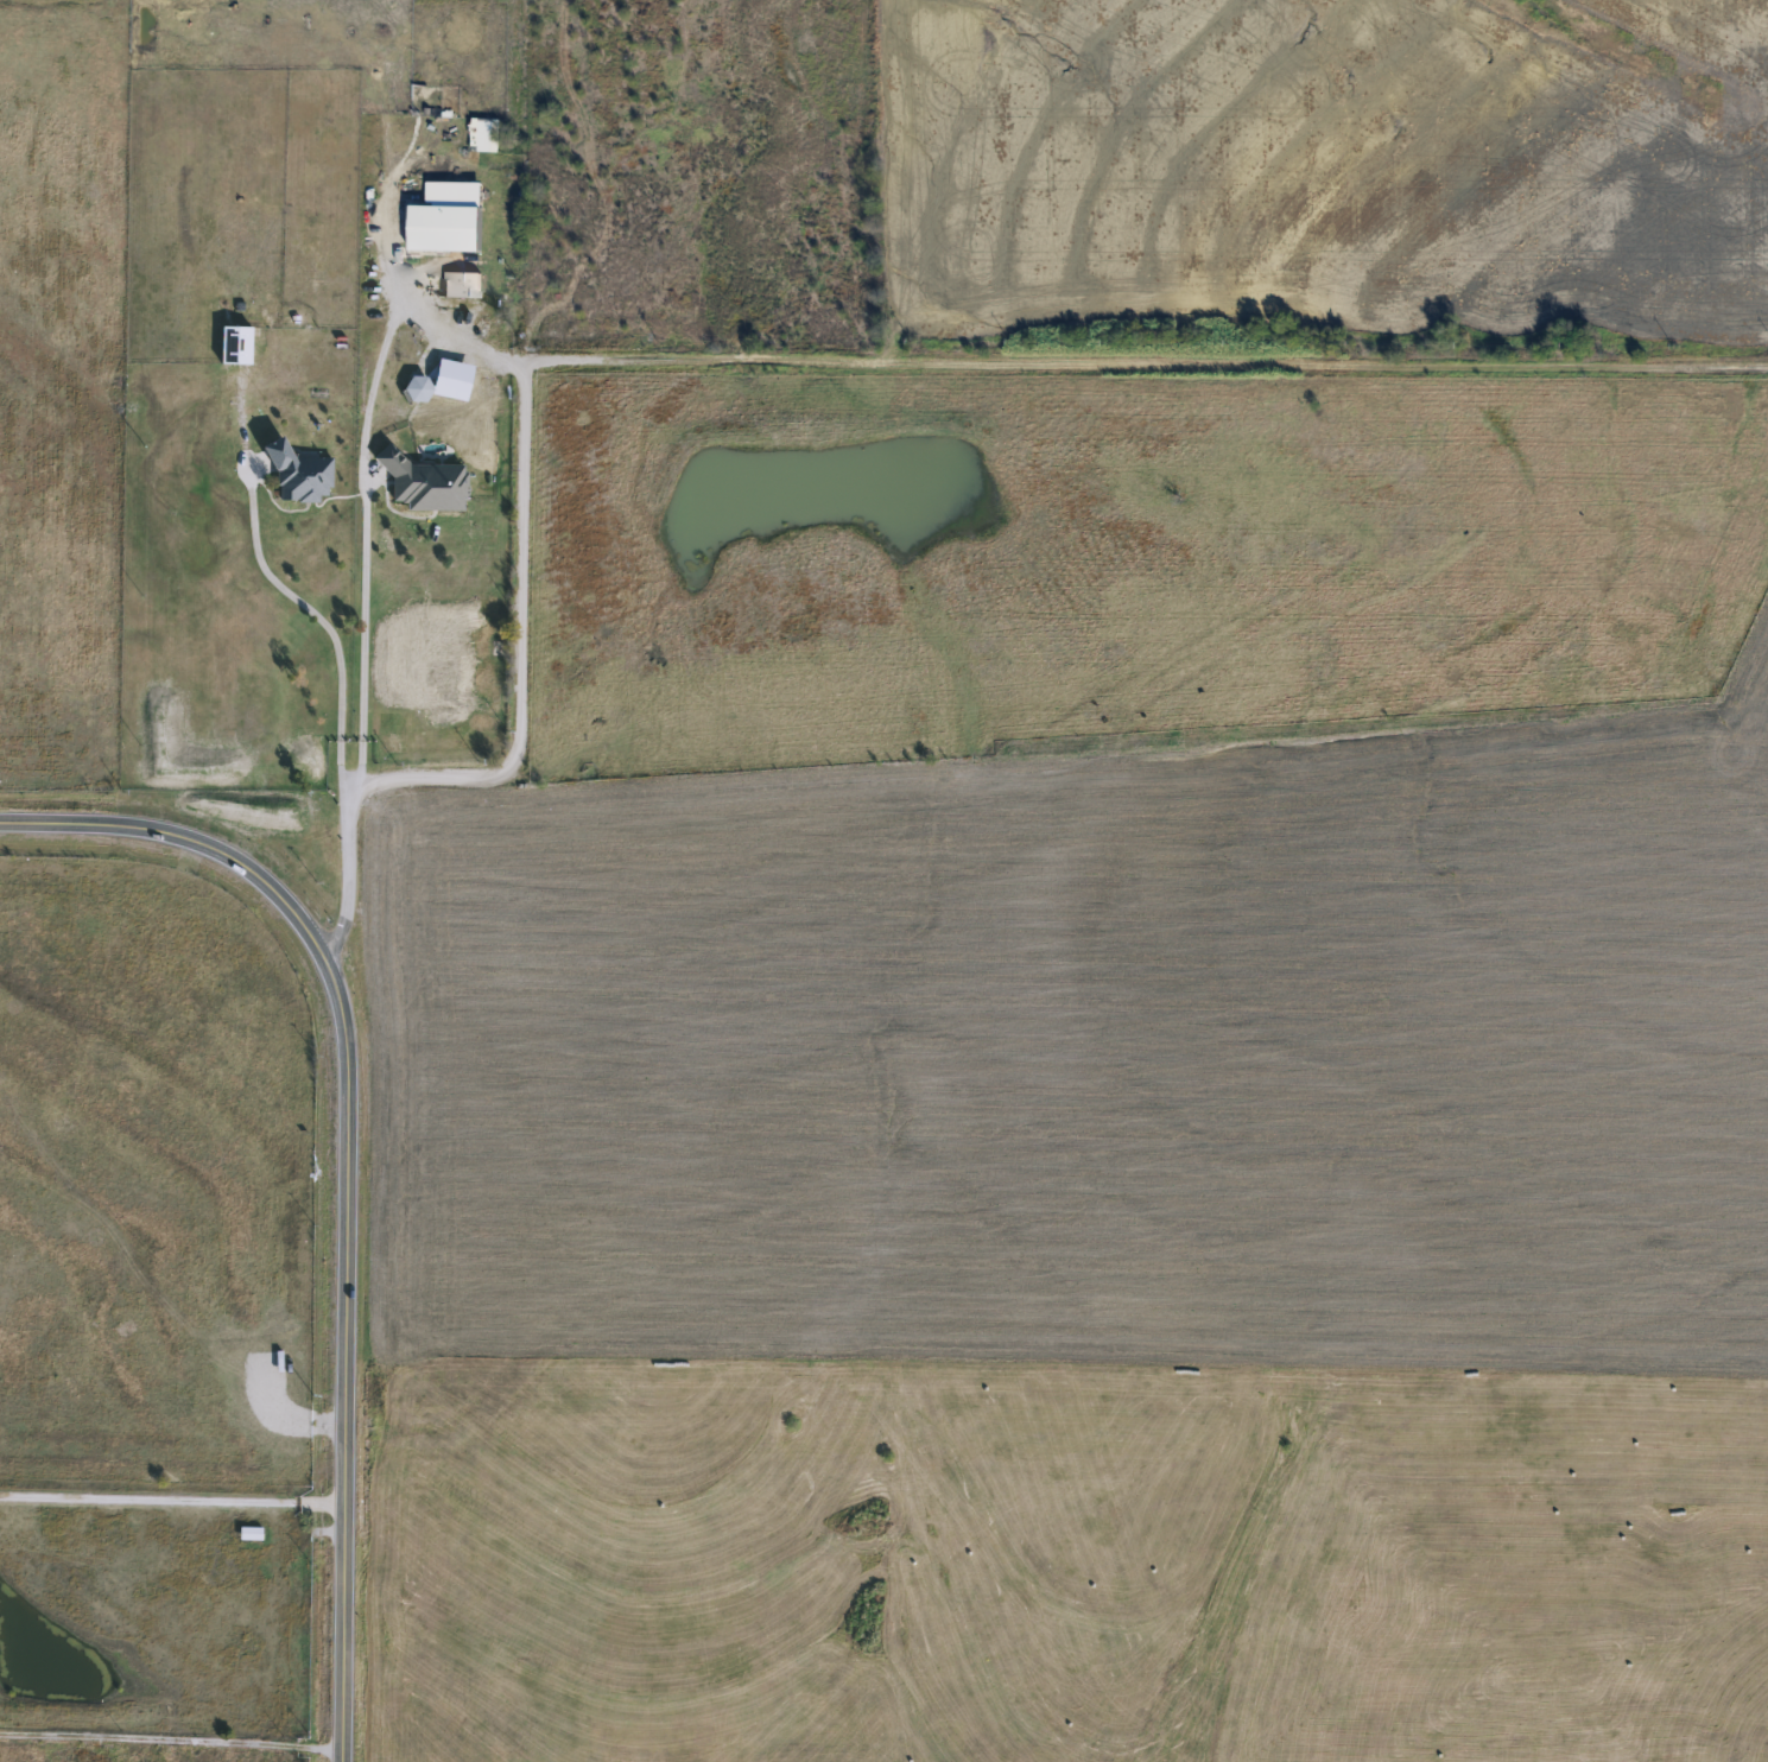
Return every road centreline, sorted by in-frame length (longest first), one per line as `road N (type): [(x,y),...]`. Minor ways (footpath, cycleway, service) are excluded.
road 1 (secondary): [(0,826),(116,828),(184,839),(240,863),(305,923),(336,981),(351,1067),(344,1761)]
road 2 (residential): [(324,952),(335,951),(347,928),(354,790),(370,782),(500,780),(517,761),(526,375)]

